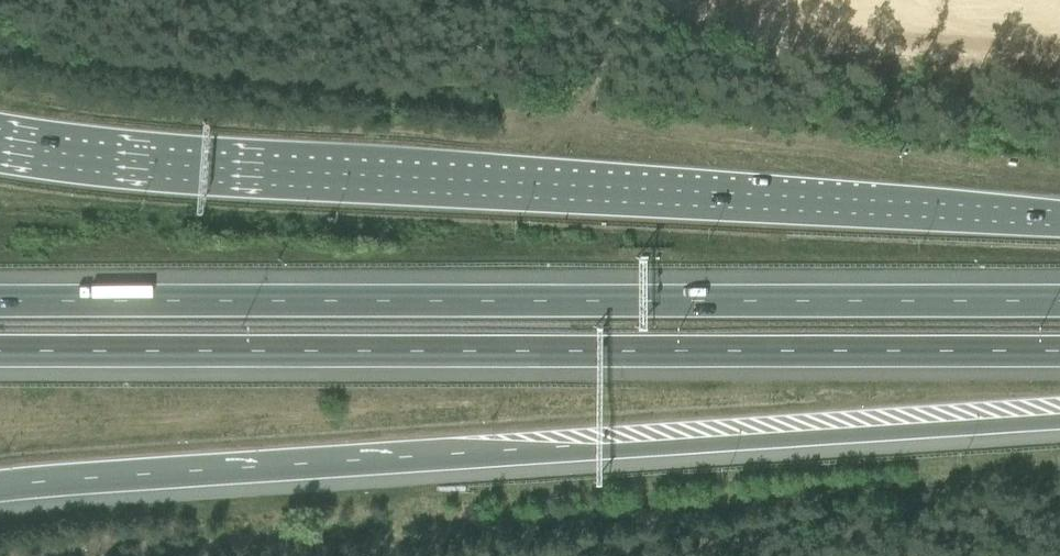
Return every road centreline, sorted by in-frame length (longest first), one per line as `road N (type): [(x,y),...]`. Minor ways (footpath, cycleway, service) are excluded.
road 1 (motorway): [(1059,219),(212,175),(0,153)]
road 2 (motorway): [(0,486),(1059,423)]
road 3 (motorway): [(0,351),(1059,354)]
road 4 (motorway): [(1059,304),(0,303)]
road 5 (track): [(1059,48),(727,21),(691,8)]

